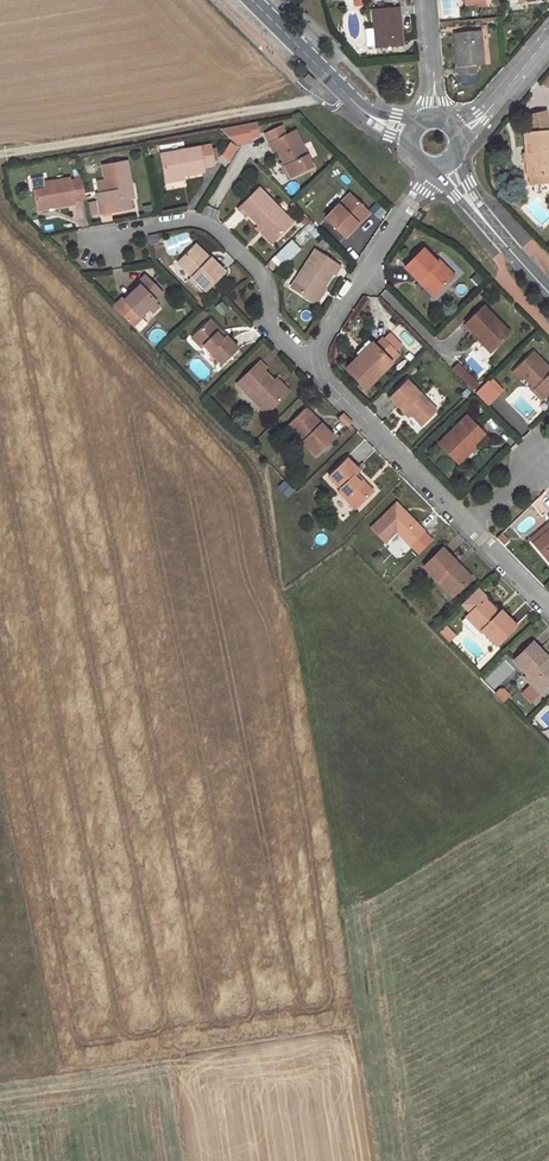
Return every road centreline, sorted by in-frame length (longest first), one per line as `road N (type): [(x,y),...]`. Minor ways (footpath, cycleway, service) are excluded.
road 1 (track): [(312,96),(0,154)]
road 2 (residential): [(318,361),(270,328),(257,267),(206,222),(87,239)]
road 3 (residential): [(318,361),(328,382),(470,526)]
road 4 (residential): [(428,167),(322,339),(318,361)]
road 5 (unclassified): [(548,292),(469,202),(450,161)]
road 6 (unclassified): [(252,0),(349,97)]
road 7 (unclassified): [(458,136),(548,39)]

